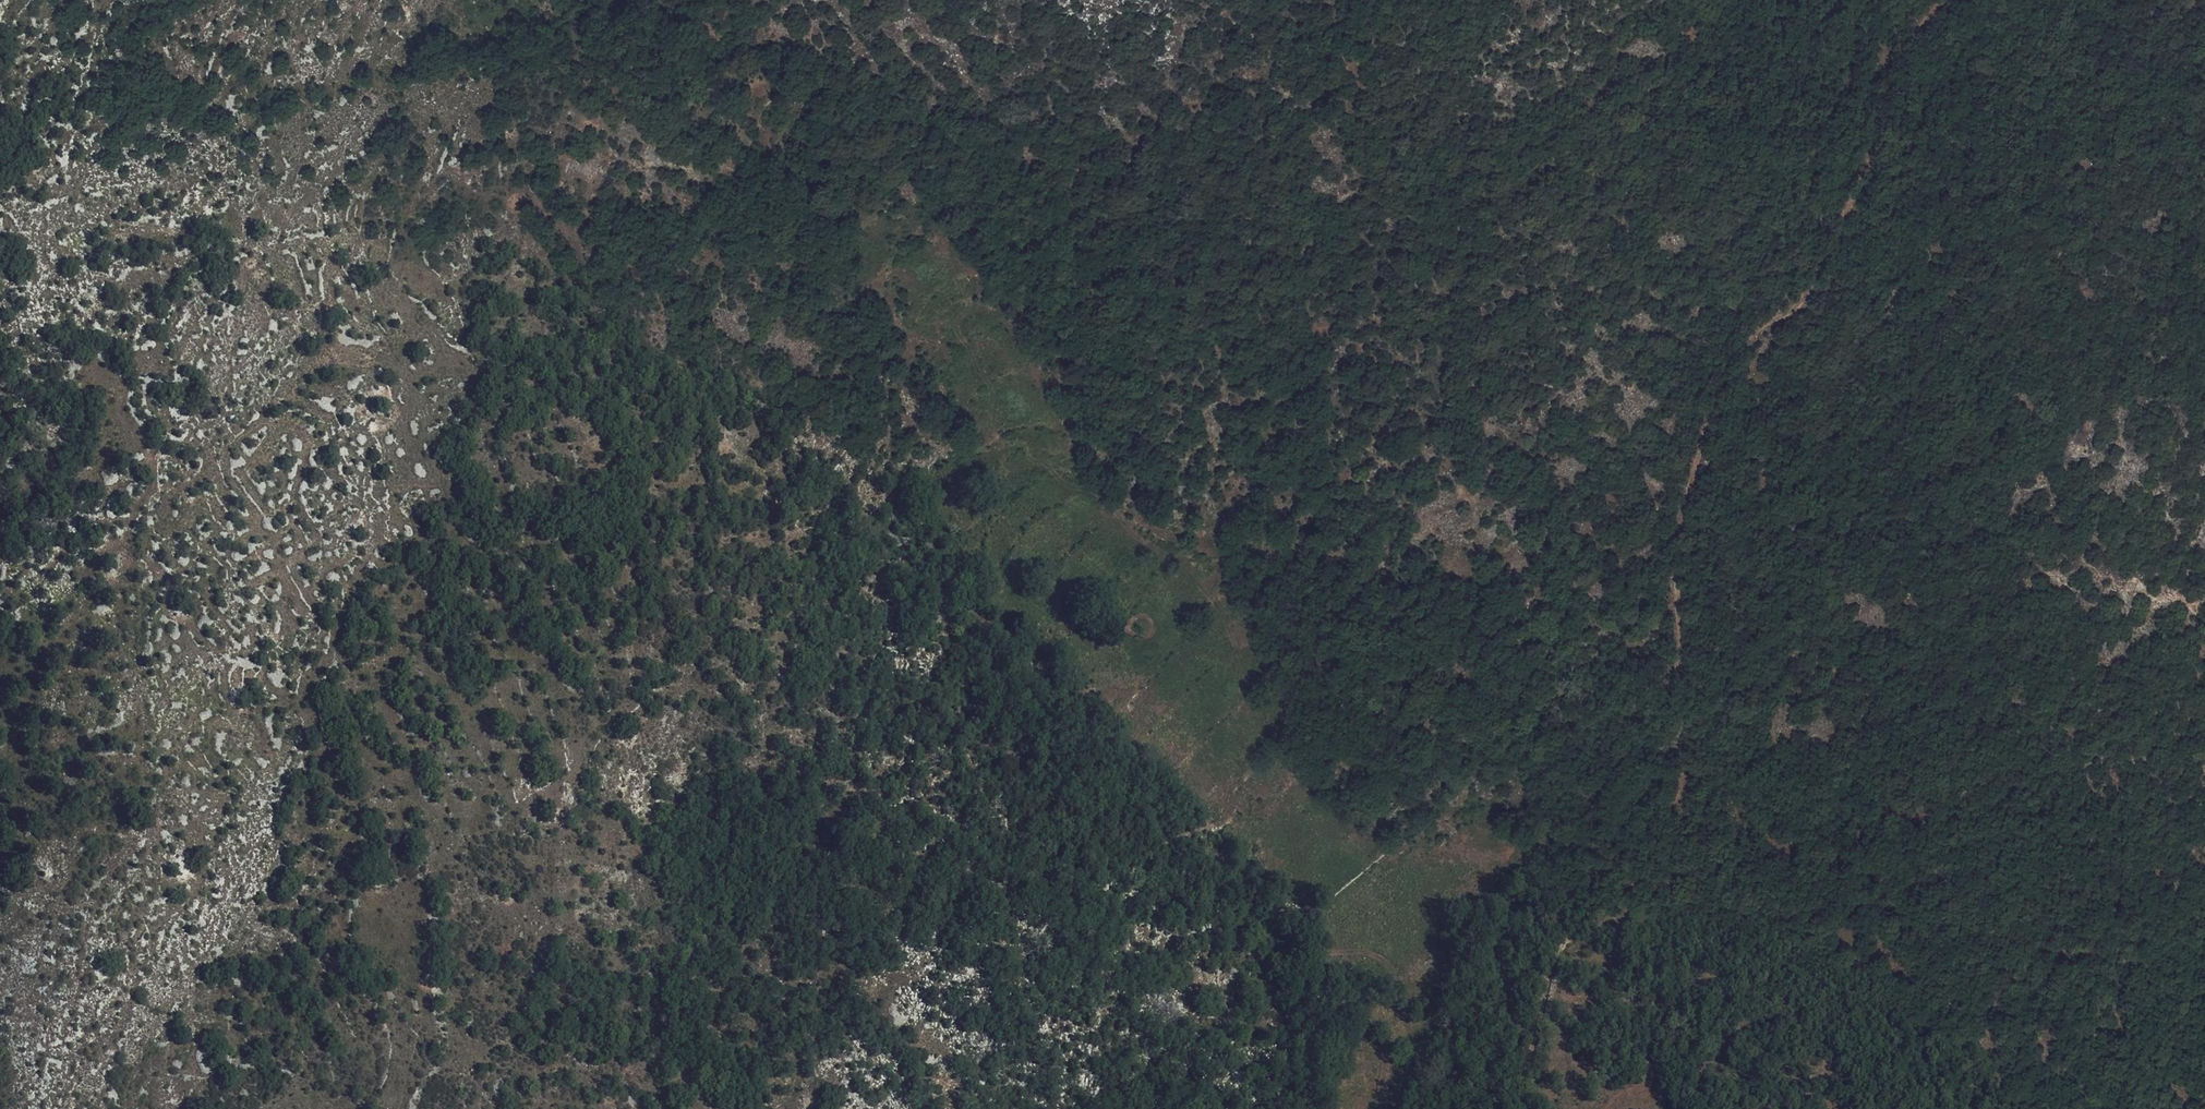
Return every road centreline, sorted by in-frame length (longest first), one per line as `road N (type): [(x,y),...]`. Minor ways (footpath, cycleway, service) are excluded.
road 1 (track): [(1516,1108),(1570,960),(1669,844),(1684,690),(1683,574),(1695,486),(1728,380),(1753,334),(1800,304),(1852,210),(1880,124),(1944,0)]

